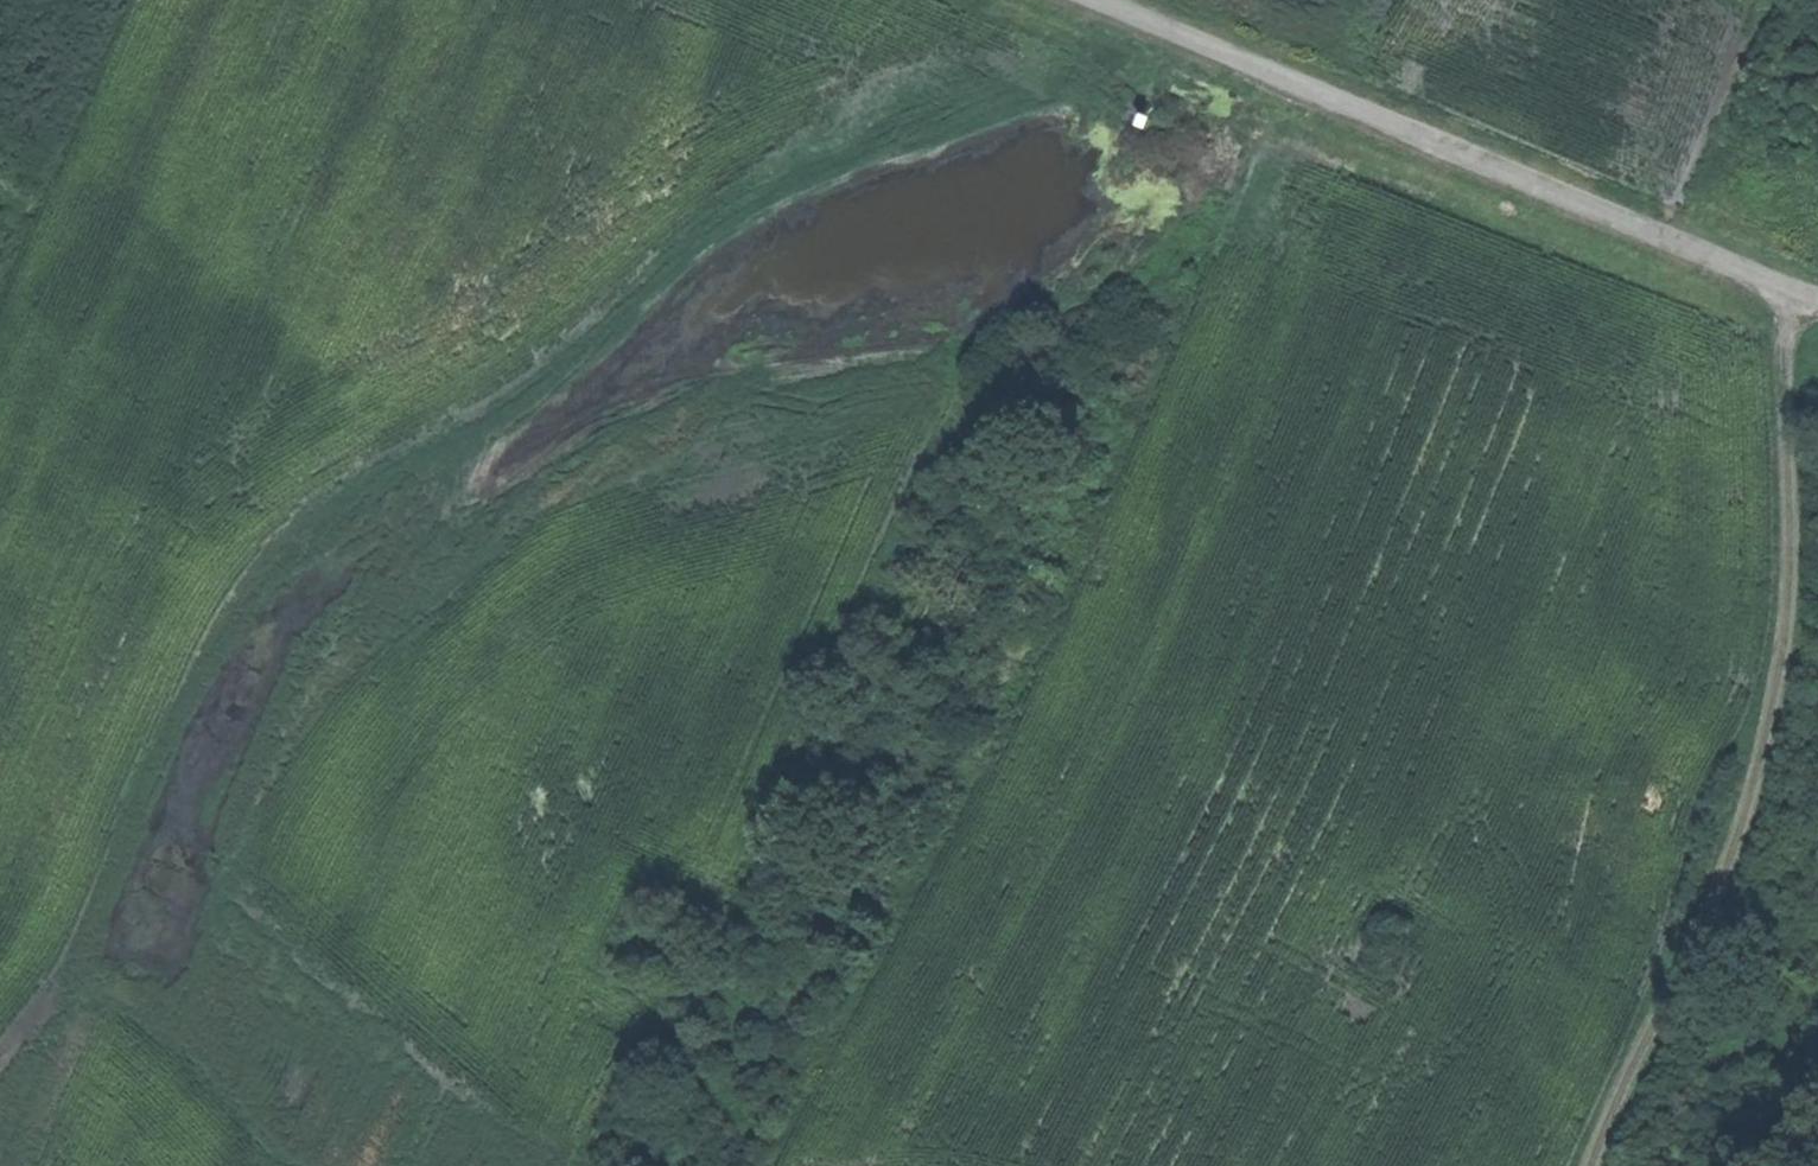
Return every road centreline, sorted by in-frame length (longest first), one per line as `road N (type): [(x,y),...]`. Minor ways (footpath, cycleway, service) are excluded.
road 1 (track): [(1787,290),(1791,537),(1784,627),(1754,786),(1723,880),(1591,1165)]
road 2 (track): [(1086,0),(1817,302)]

